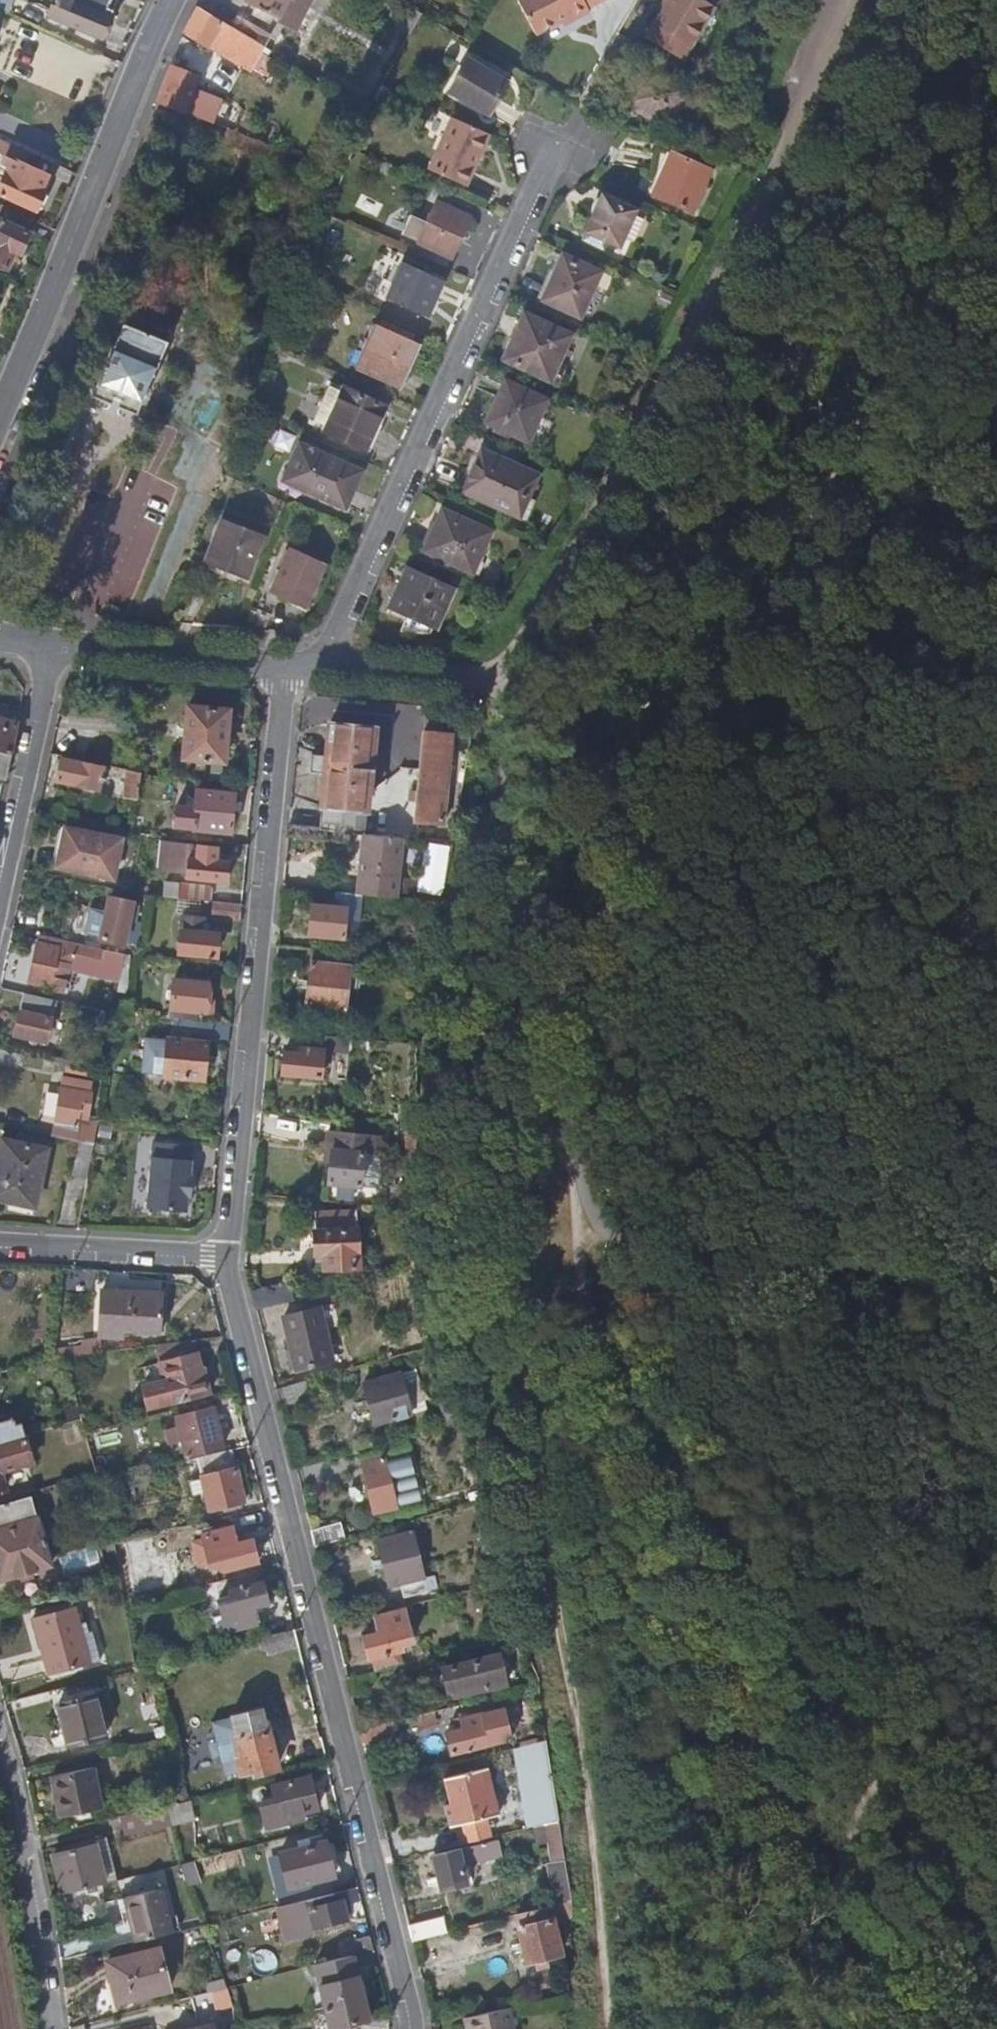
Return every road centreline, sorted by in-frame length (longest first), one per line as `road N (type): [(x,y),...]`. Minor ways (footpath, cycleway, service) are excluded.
road 1 (track): [(547,991),(624,872),(996,197)]
road 2 (residential): [(227,1254),(410,2002),(409,2028)]
road 3 (track): [(560,1271),(553,1604),(632,2028)]
road 4 (residential): [(282,667),(227,1254)]
road 5 (residential): [(323,665),(548,147)]
road 6 (track): [(560,1271),(802,1660)]
road 7 (tertiary): [(0,423),(174,0)]
road 8 (track): [(560,1271),(996,1298)]
road 9 (track): [(802,1660),(908,2028)]
road 10 (track): [(802,1660),(996,1976)]
road 11 (track): [(497,688),(547,991)]
road 12 (residential): [(0,1728),(43,1919),(52,2028)]
road 13 (track): [(547,991),(576,1136),(560,1271)]
road 14 (residential): [(50,650),(0,889)]
road 15 (unclassified): [(50,650),(282,667)]
road 16 (residential): [(0,1245),(227,1254)]
road 17 (unclassified): [(323,665),(497,688)]
road 18 (track): [(854,2028),(996,1991)]

